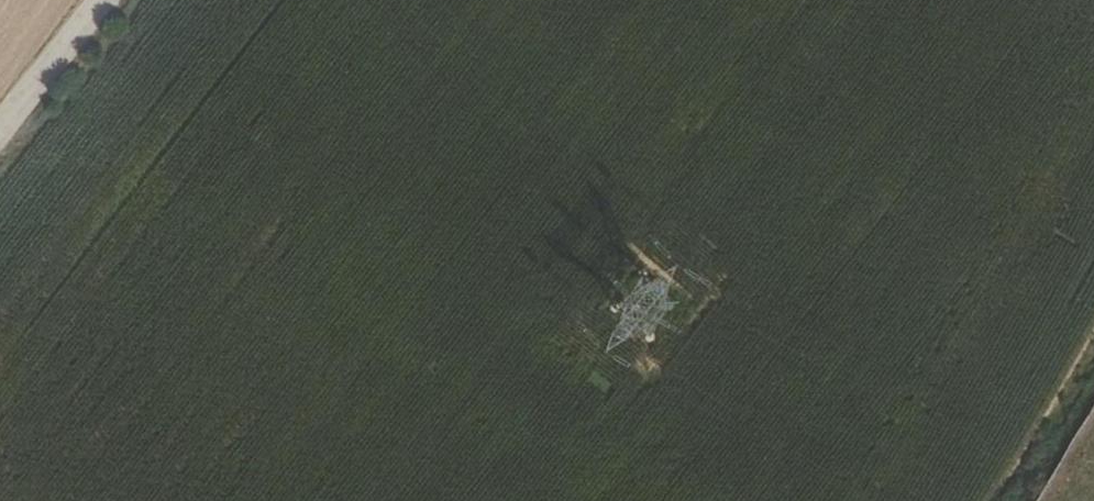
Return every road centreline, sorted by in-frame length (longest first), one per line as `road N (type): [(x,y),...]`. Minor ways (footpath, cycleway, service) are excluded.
road 1 (track): [(0,138),(107,0)]

